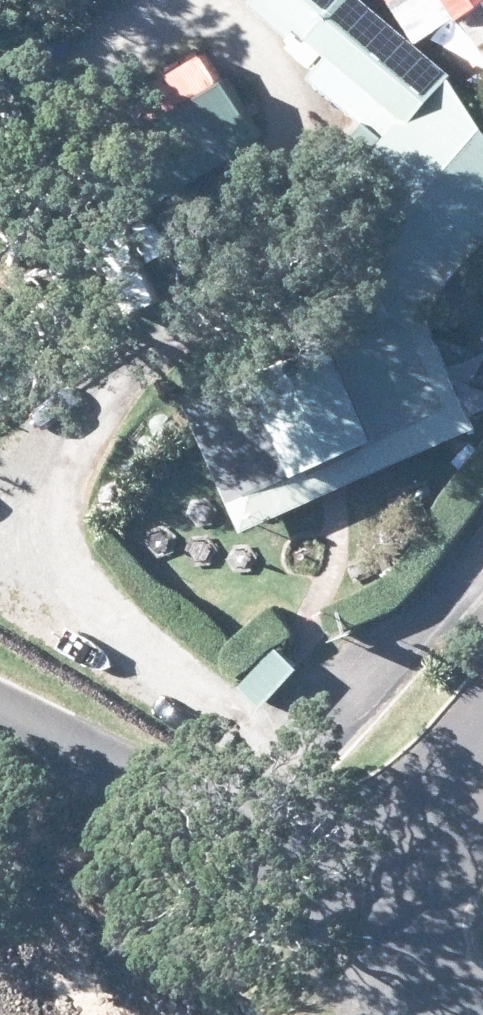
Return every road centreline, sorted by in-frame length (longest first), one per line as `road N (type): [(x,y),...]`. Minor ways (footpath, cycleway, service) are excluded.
road 1 (tertiary): [(334,905),(0,738)]
road 2 (unclassified): [(334,905),(482,729)]
road 3 (tertiary): [(449,1014),(334,905)]

